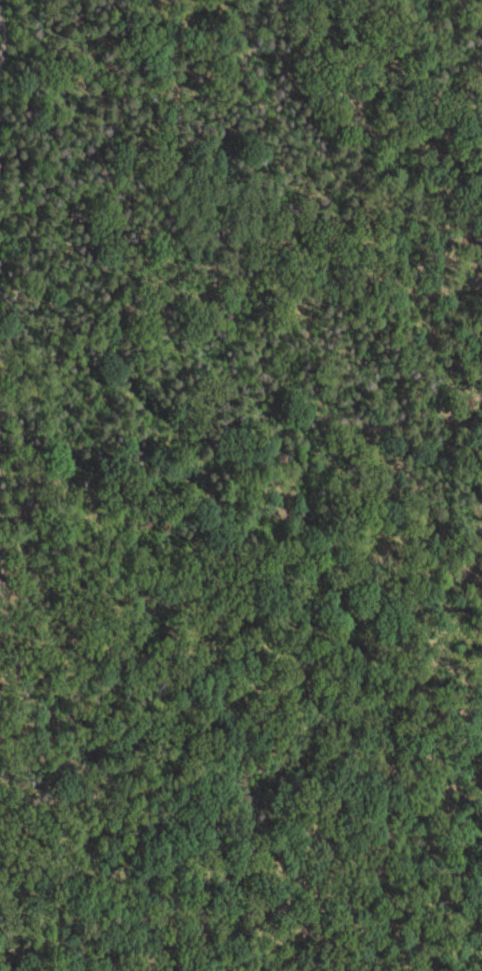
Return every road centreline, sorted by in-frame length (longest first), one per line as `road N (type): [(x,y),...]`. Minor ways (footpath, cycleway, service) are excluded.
road 1 (residential): [(0,430),(446,458)]

